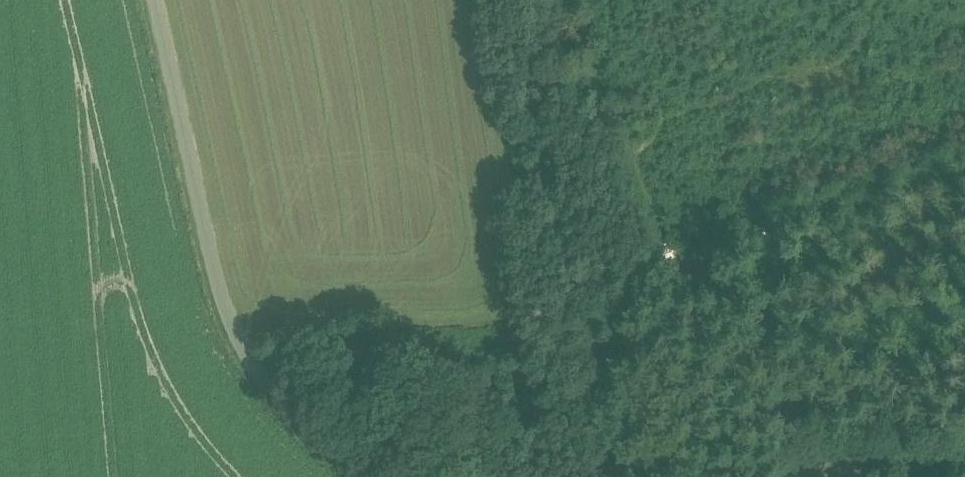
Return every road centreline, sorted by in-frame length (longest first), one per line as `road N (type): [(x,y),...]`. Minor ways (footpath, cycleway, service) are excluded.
road 1 (unclassified): [(357,476),(268,390),(219,293),(156,0)]

